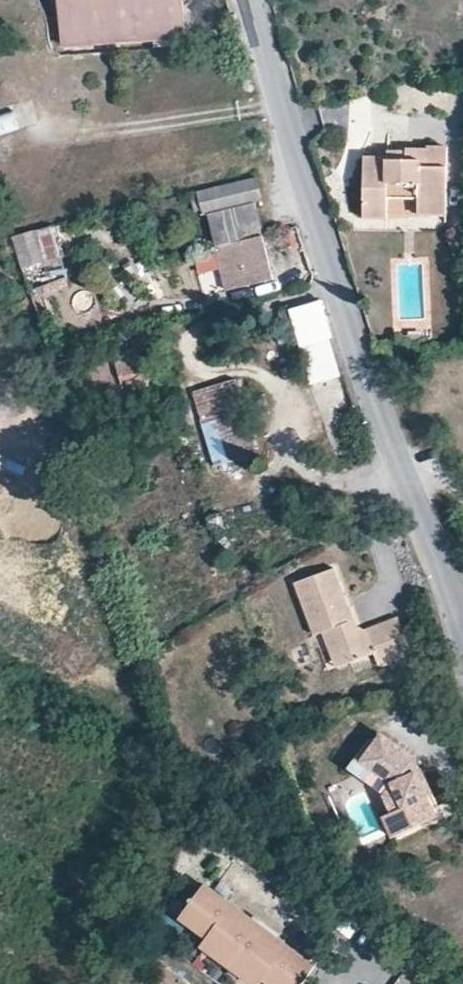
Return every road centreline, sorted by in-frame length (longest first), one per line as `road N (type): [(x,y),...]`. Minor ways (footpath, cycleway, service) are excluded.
road 1 (residential): [(462,669),(307,195),(253,0)]

